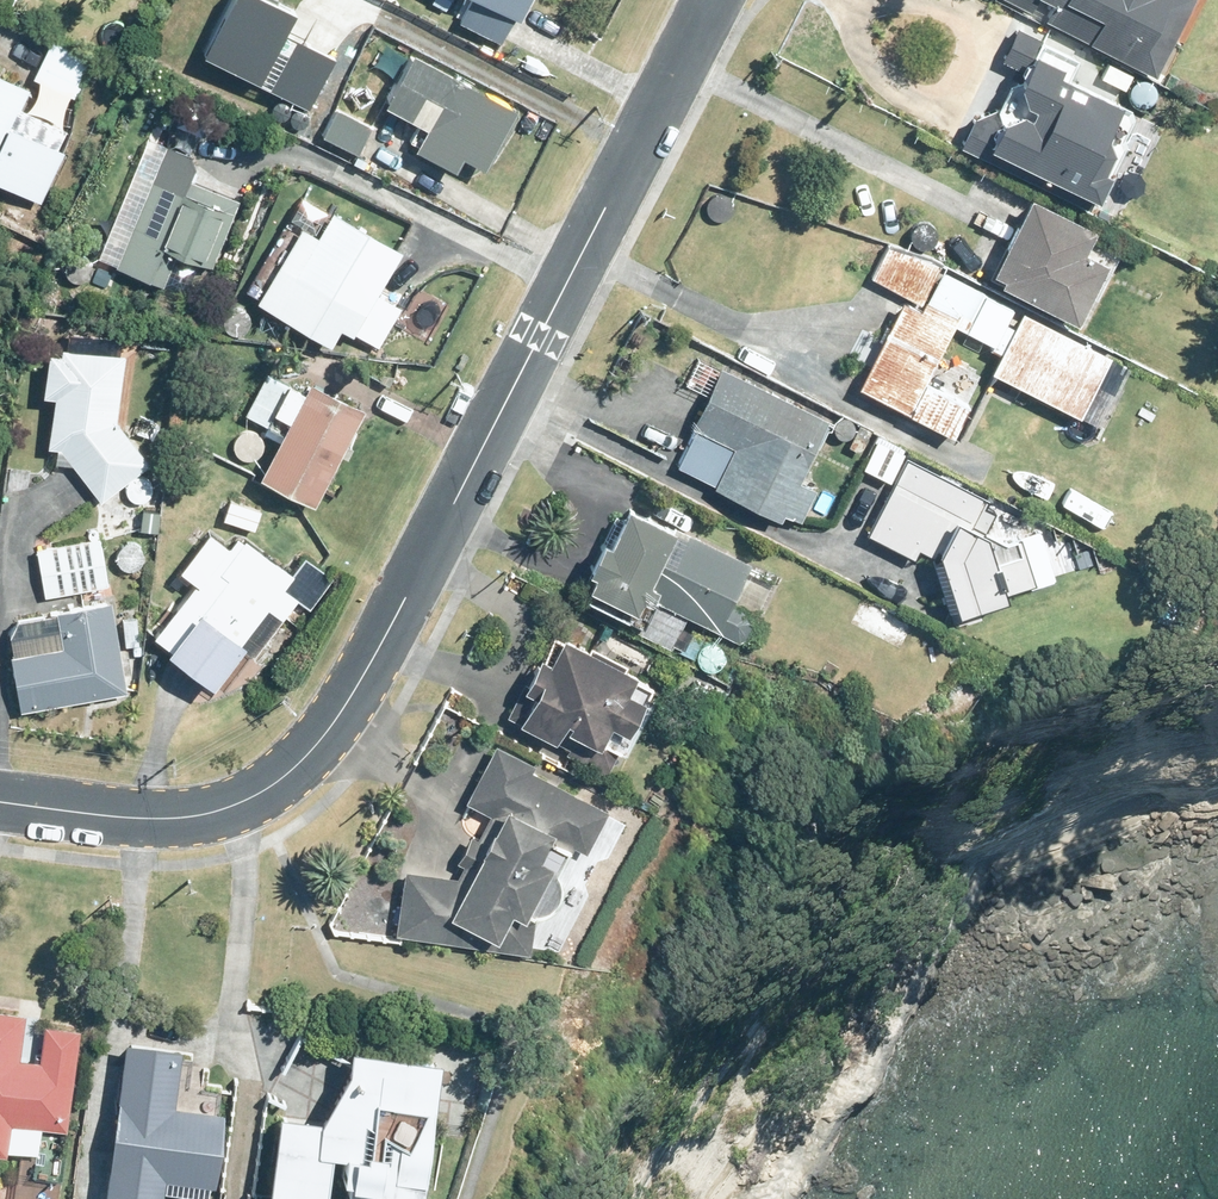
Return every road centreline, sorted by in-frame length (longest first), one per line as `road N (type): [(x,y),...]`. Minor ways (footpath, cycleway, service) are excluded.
road 1 (residential): [(710,0),(436,541),(325,733),(255,795),(197,815),(132,819),(0,802)]

